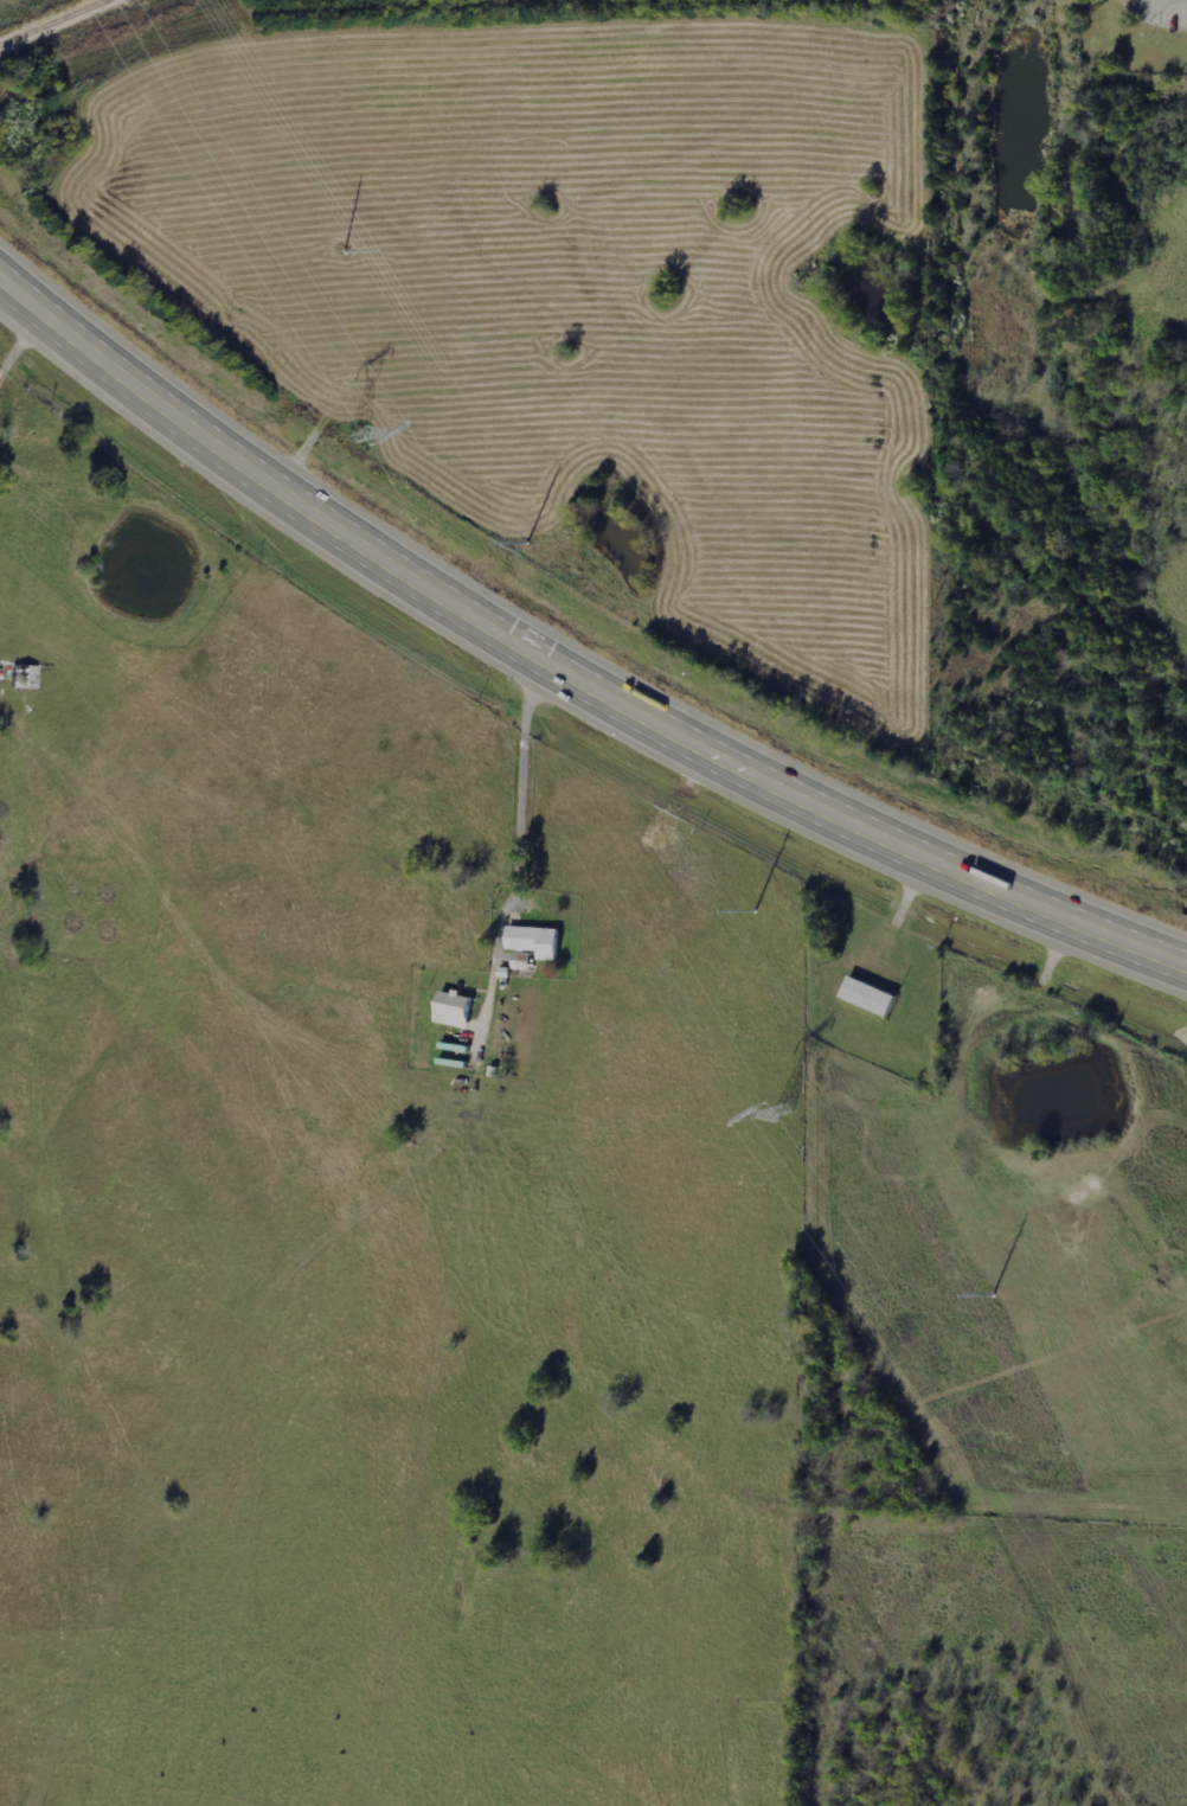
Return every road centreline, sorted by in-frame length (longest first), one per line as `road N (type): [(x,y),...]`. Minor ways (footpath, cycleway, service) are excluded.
road 1 (trunk): [(1186,968),(951,875),(663,737),(460,619),(177,422),(0,282)]

